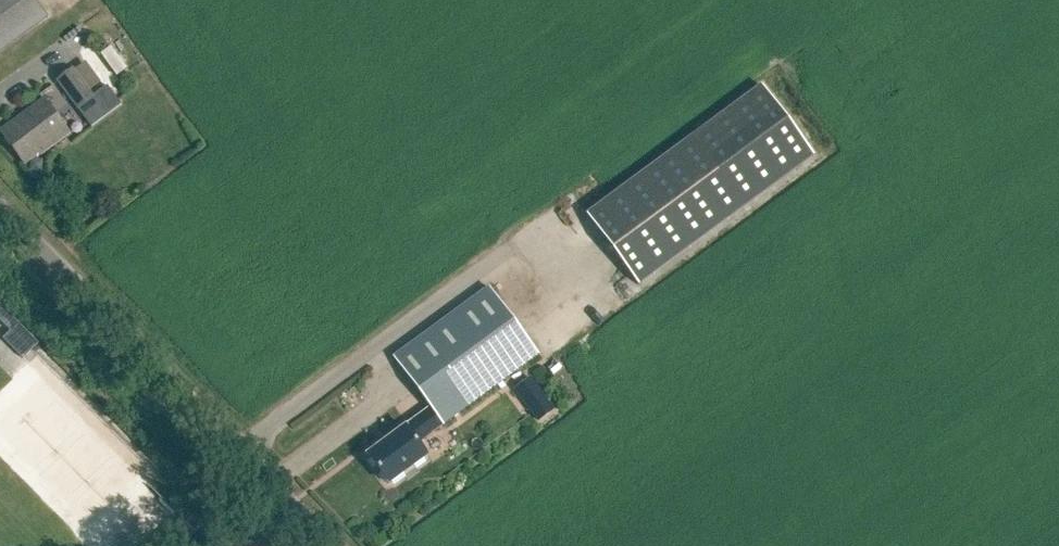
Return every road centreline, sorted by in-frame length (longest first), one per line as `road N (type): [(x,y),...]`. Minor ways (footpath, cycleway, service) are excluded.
road 1 (unclassified): [(296,509),(0,207)]

